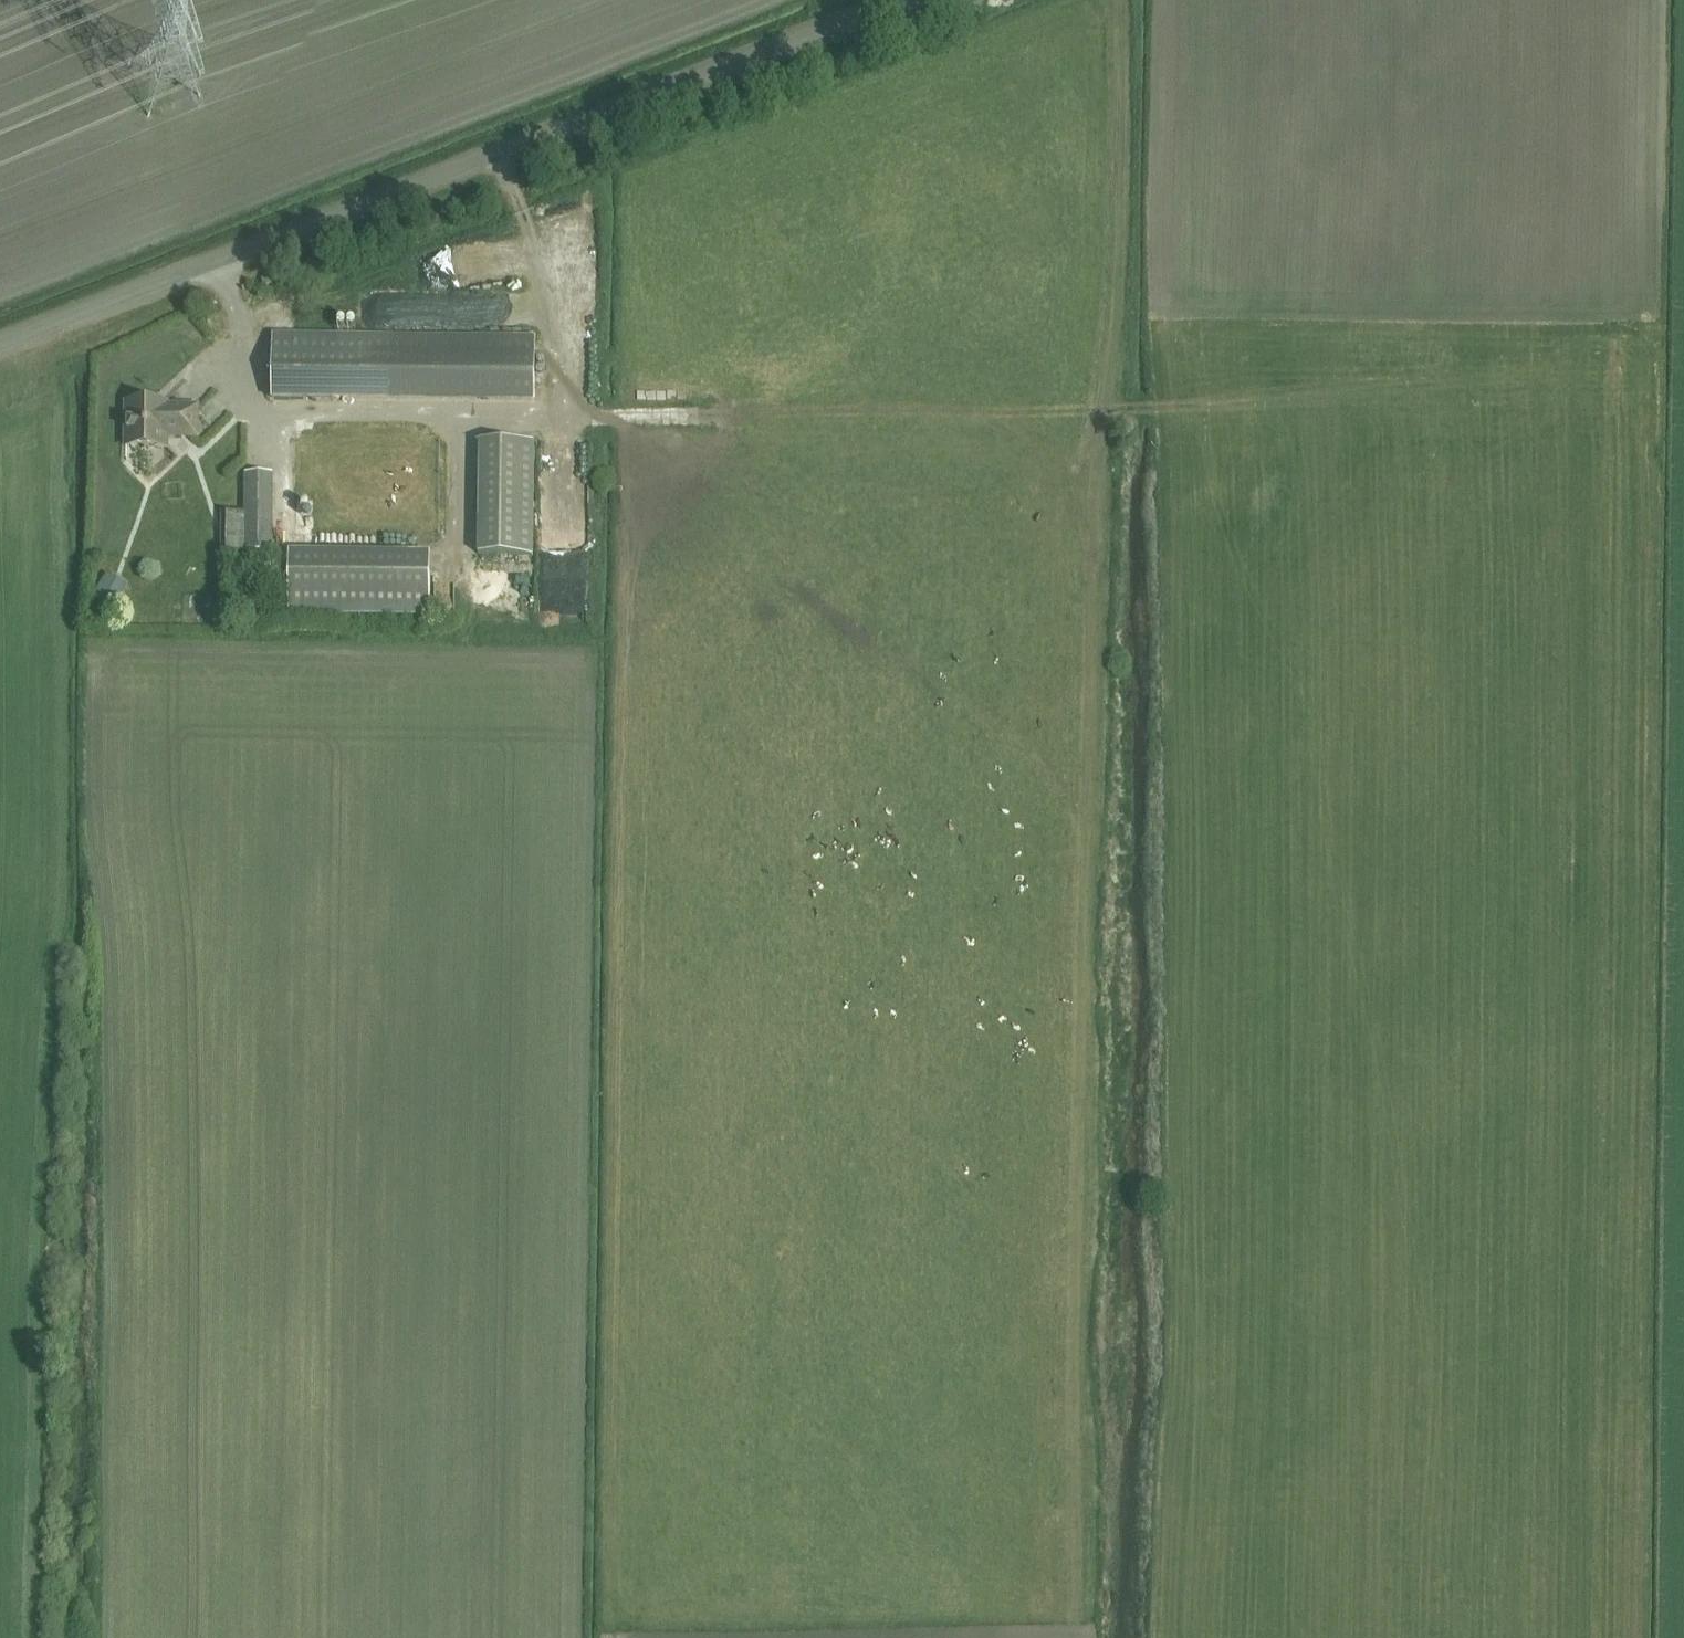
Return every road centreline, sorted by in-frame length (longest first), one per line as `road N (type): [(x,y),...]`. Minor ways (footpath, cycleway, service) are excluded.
road 1 (unclassified): [(902,0),(0,345)]

